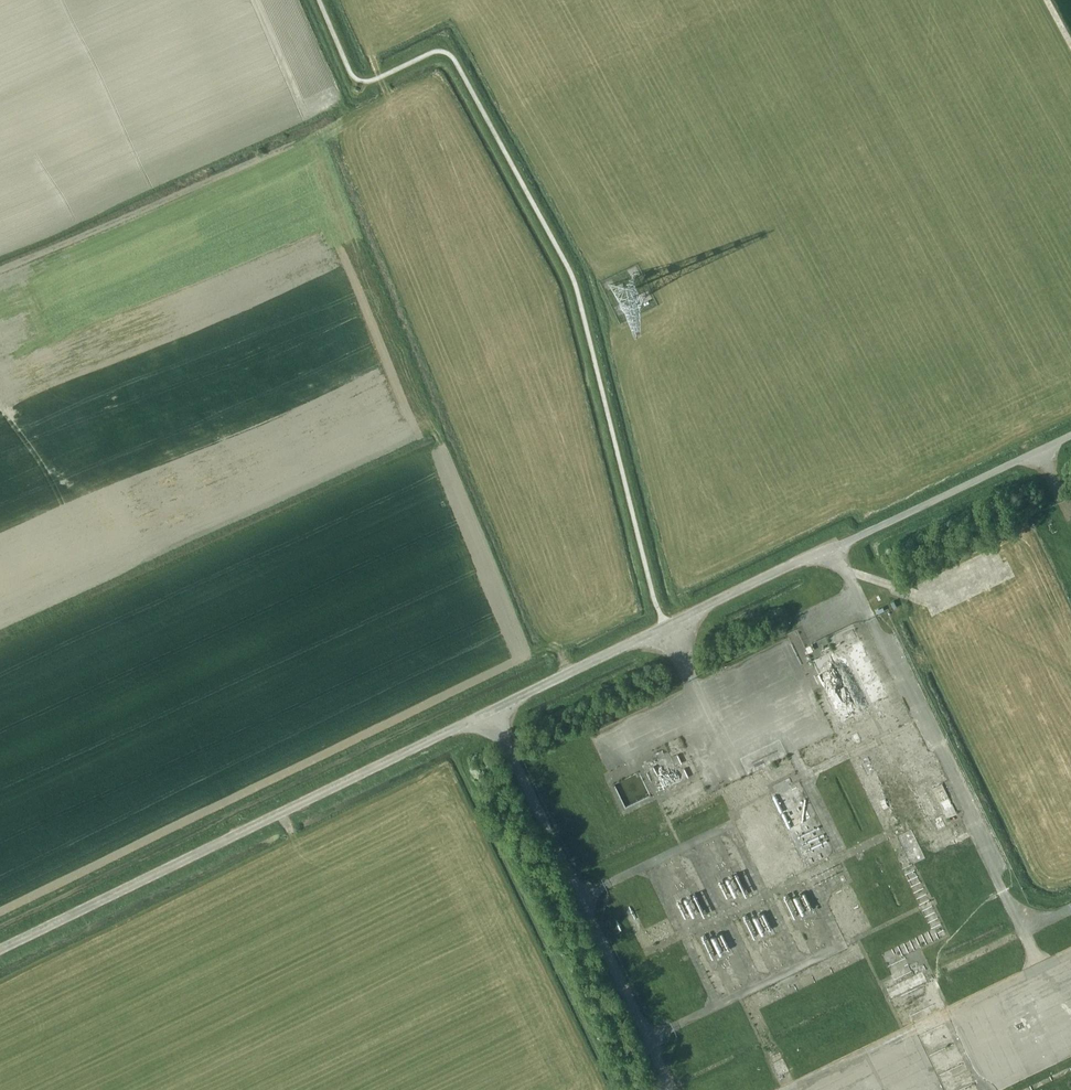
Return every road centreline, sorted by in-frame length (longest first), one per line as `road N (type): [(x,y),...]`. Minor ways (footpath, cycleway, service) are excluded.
road 1 (unclassified): [(0,950),(666,624),(1070,437)]

